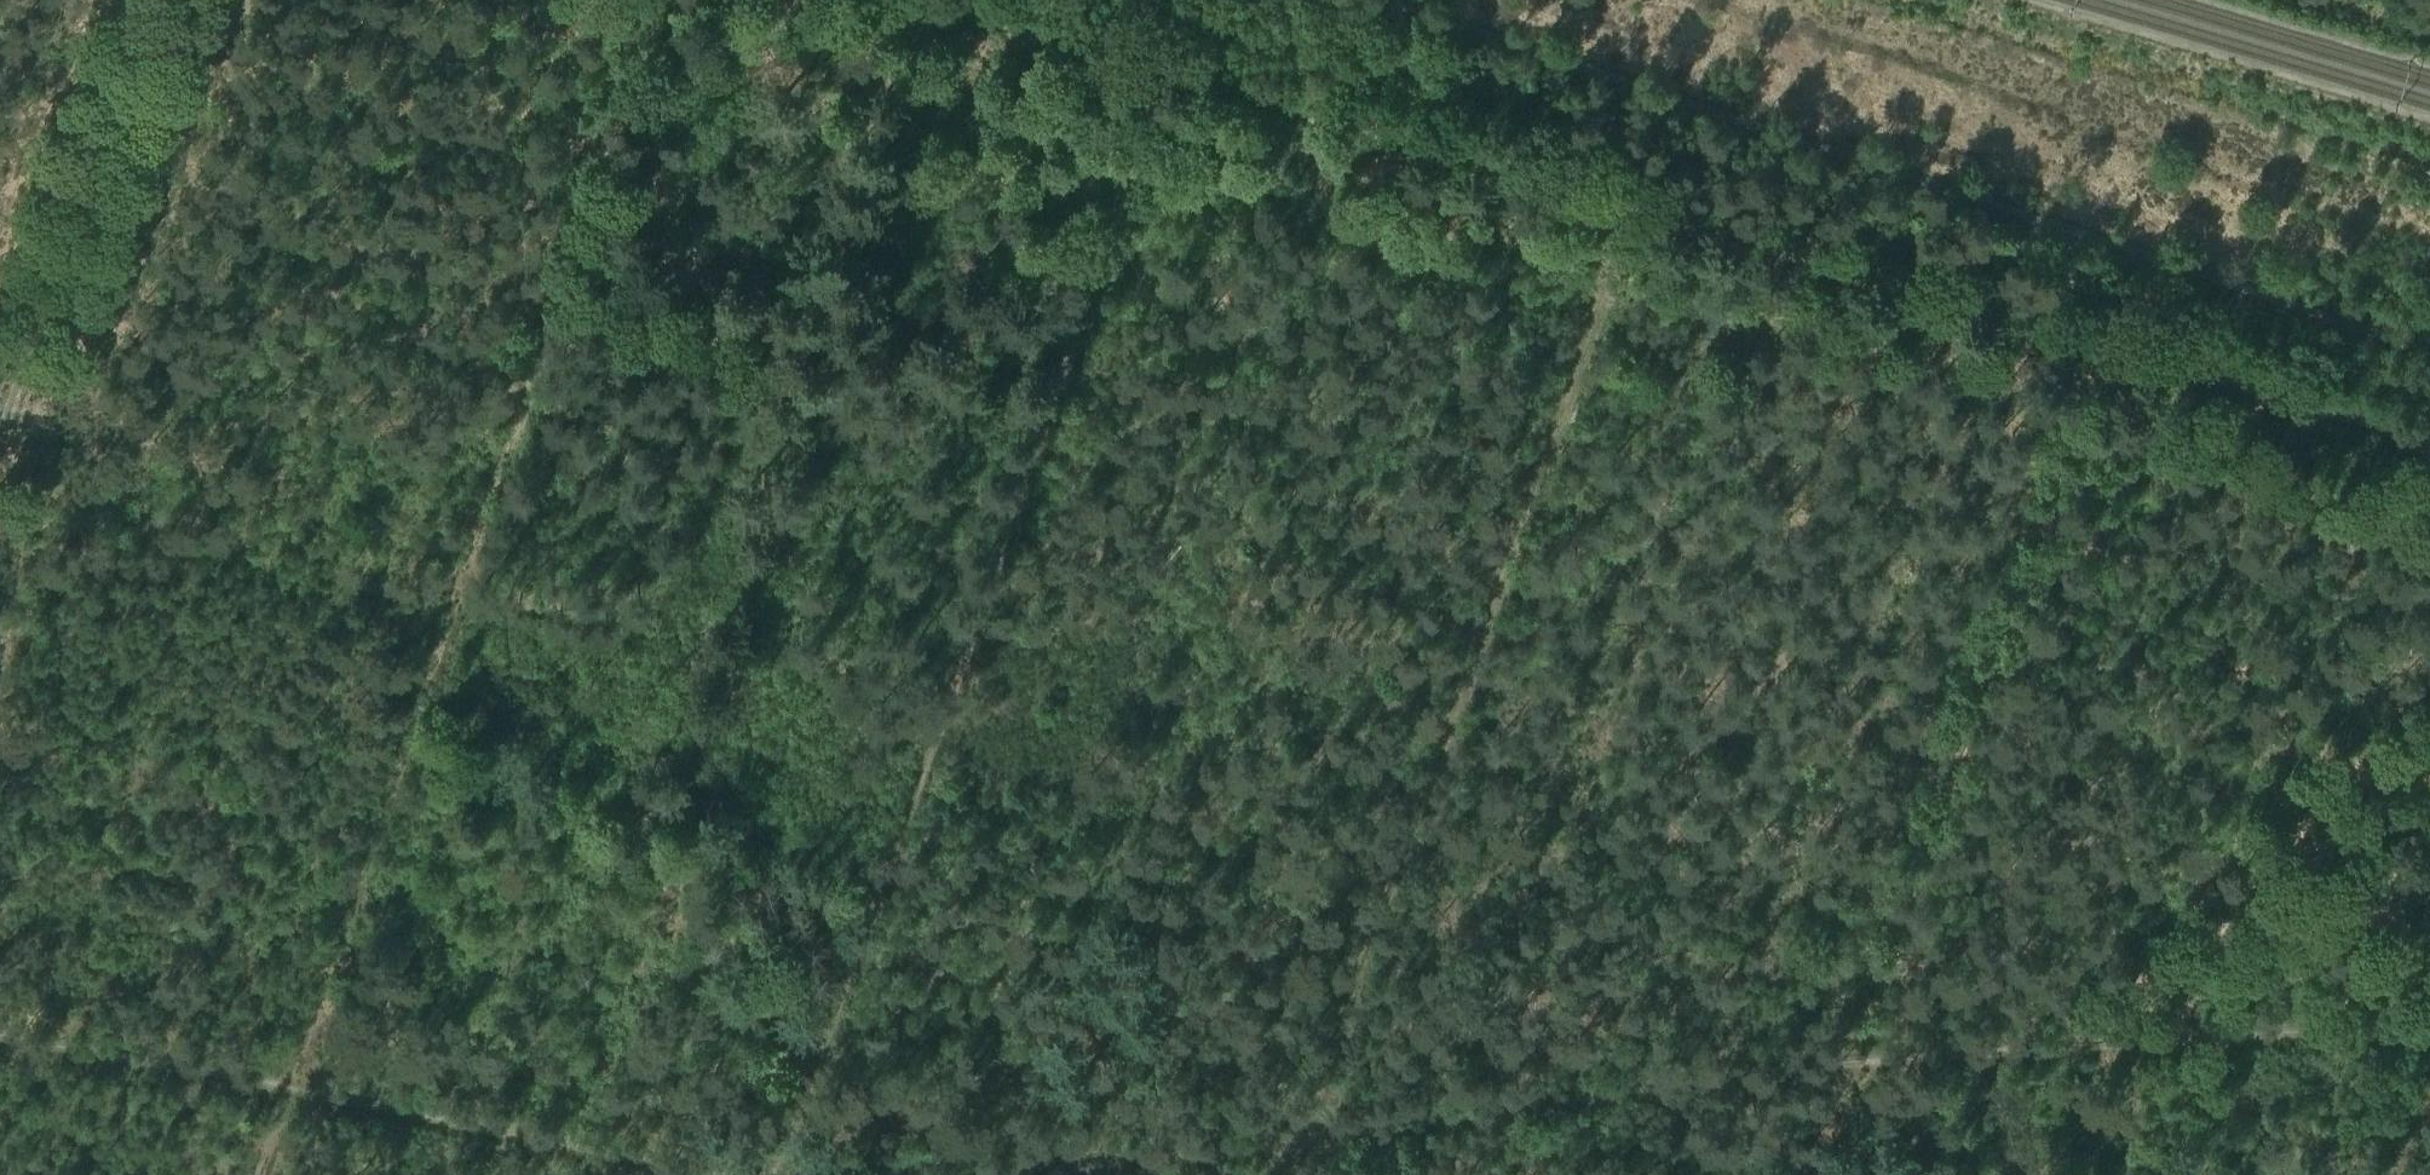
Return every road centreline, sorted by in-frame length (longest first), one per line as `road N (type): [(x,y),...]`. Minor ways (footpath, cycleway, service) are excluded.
road 1 (track): [(944,0),(2429,437)]
road 2 (track): [(664,0),(259,1174)]
road 3 (track): [(1159,63),(1092,287),(777,1174)]
road 4 (track): [(1630,203),(1290,1174)]
road 5 (track): [(1028,1174),(1316,1140),(1717,1074),(1852,1061)]
road 6 (track): [(1852,1061),(2106,341)]
road 7 (track): [(0,1033),(727,1174)]
road 8 (track): [(1852,1061),(2429,1032)]
road 9 (track): [(150,0),(0,431)]
road 10 (track): [(1812,1174),(1852,1061)]

